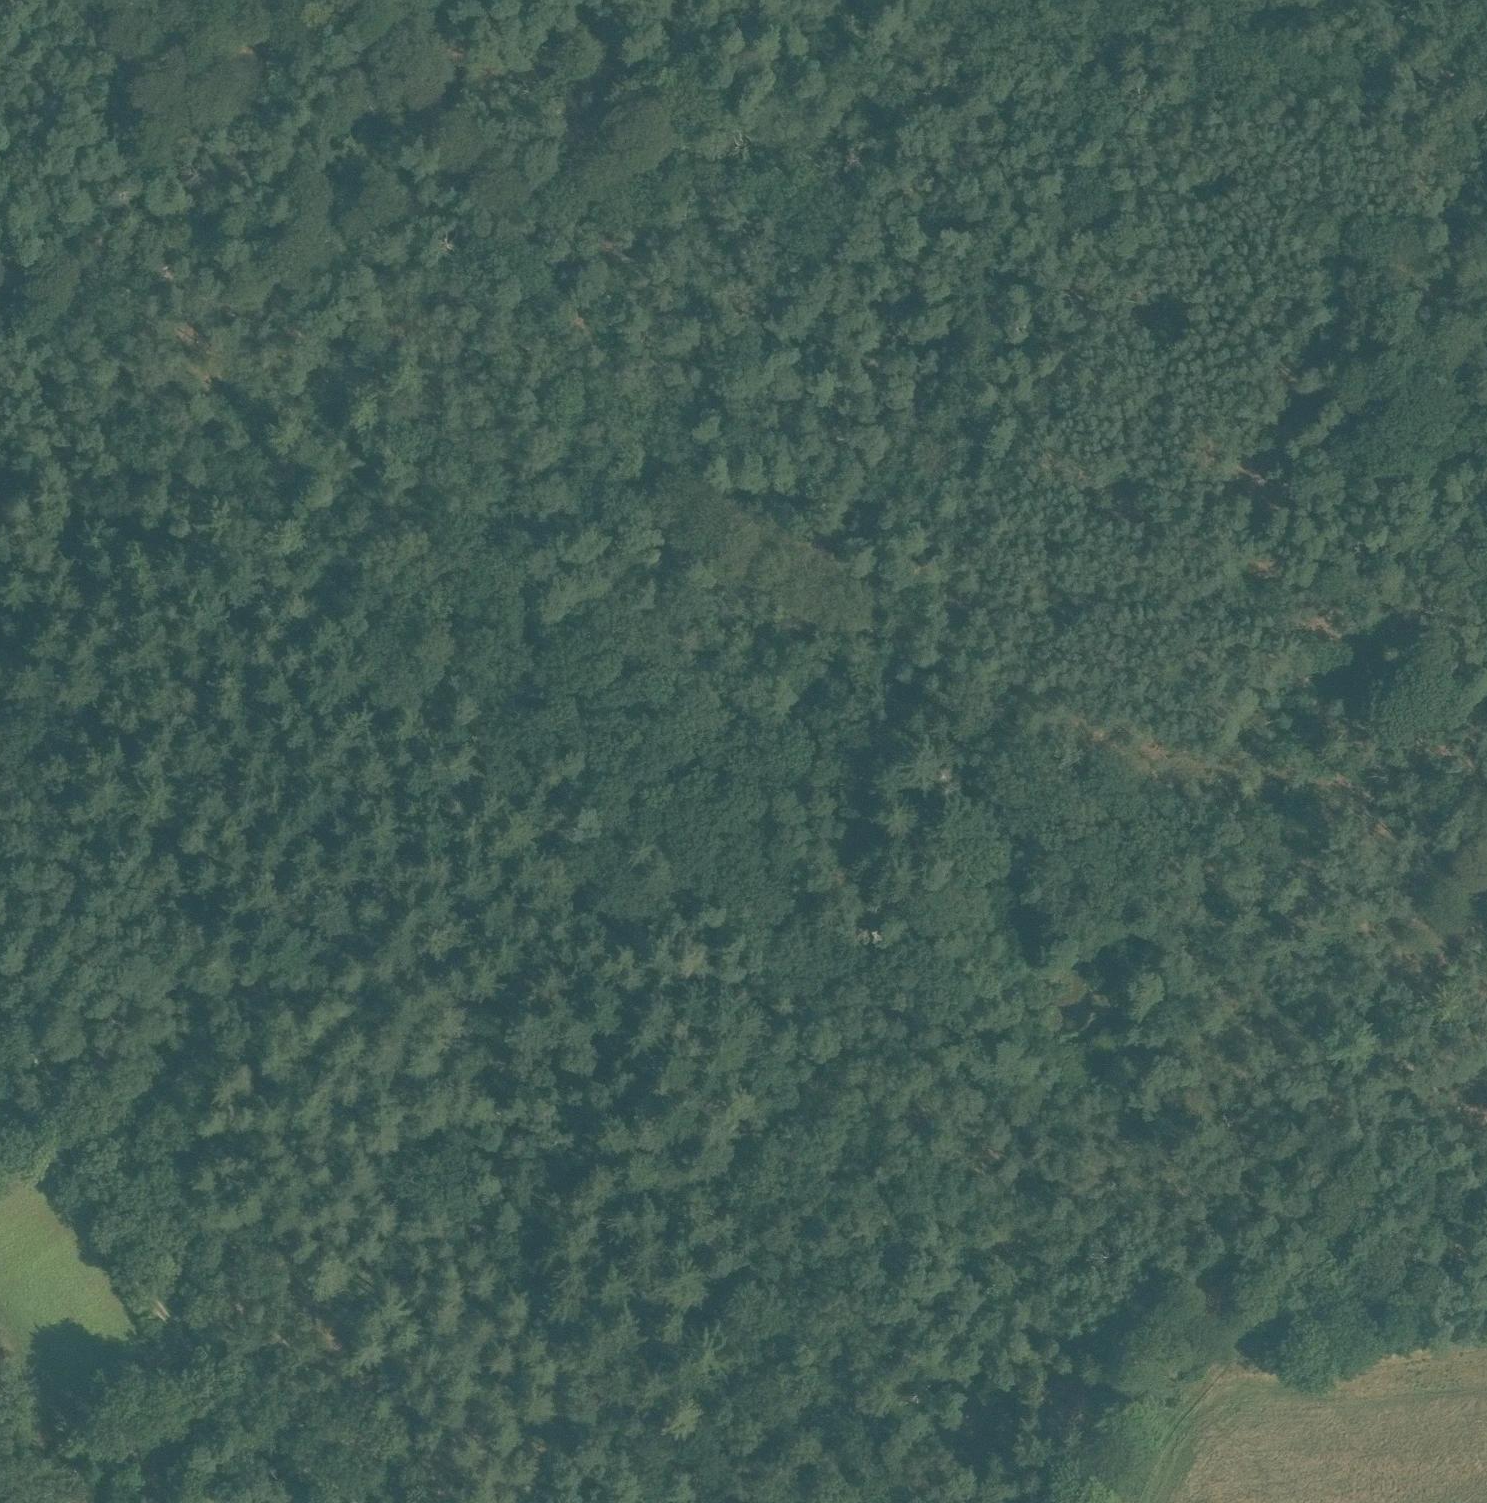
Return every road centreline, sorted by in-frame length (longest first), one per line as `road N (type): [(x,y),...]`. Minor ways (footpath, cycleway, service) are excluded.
road 1 (track): [(0,1004),(21,1023),(79,1174),(155,1305),(240,1396),(365,1502)]
road 2 (track): [(169,281),(210,246),(427,0)]
road 3 (track): [(0,303),(115,296),(169,281)]

